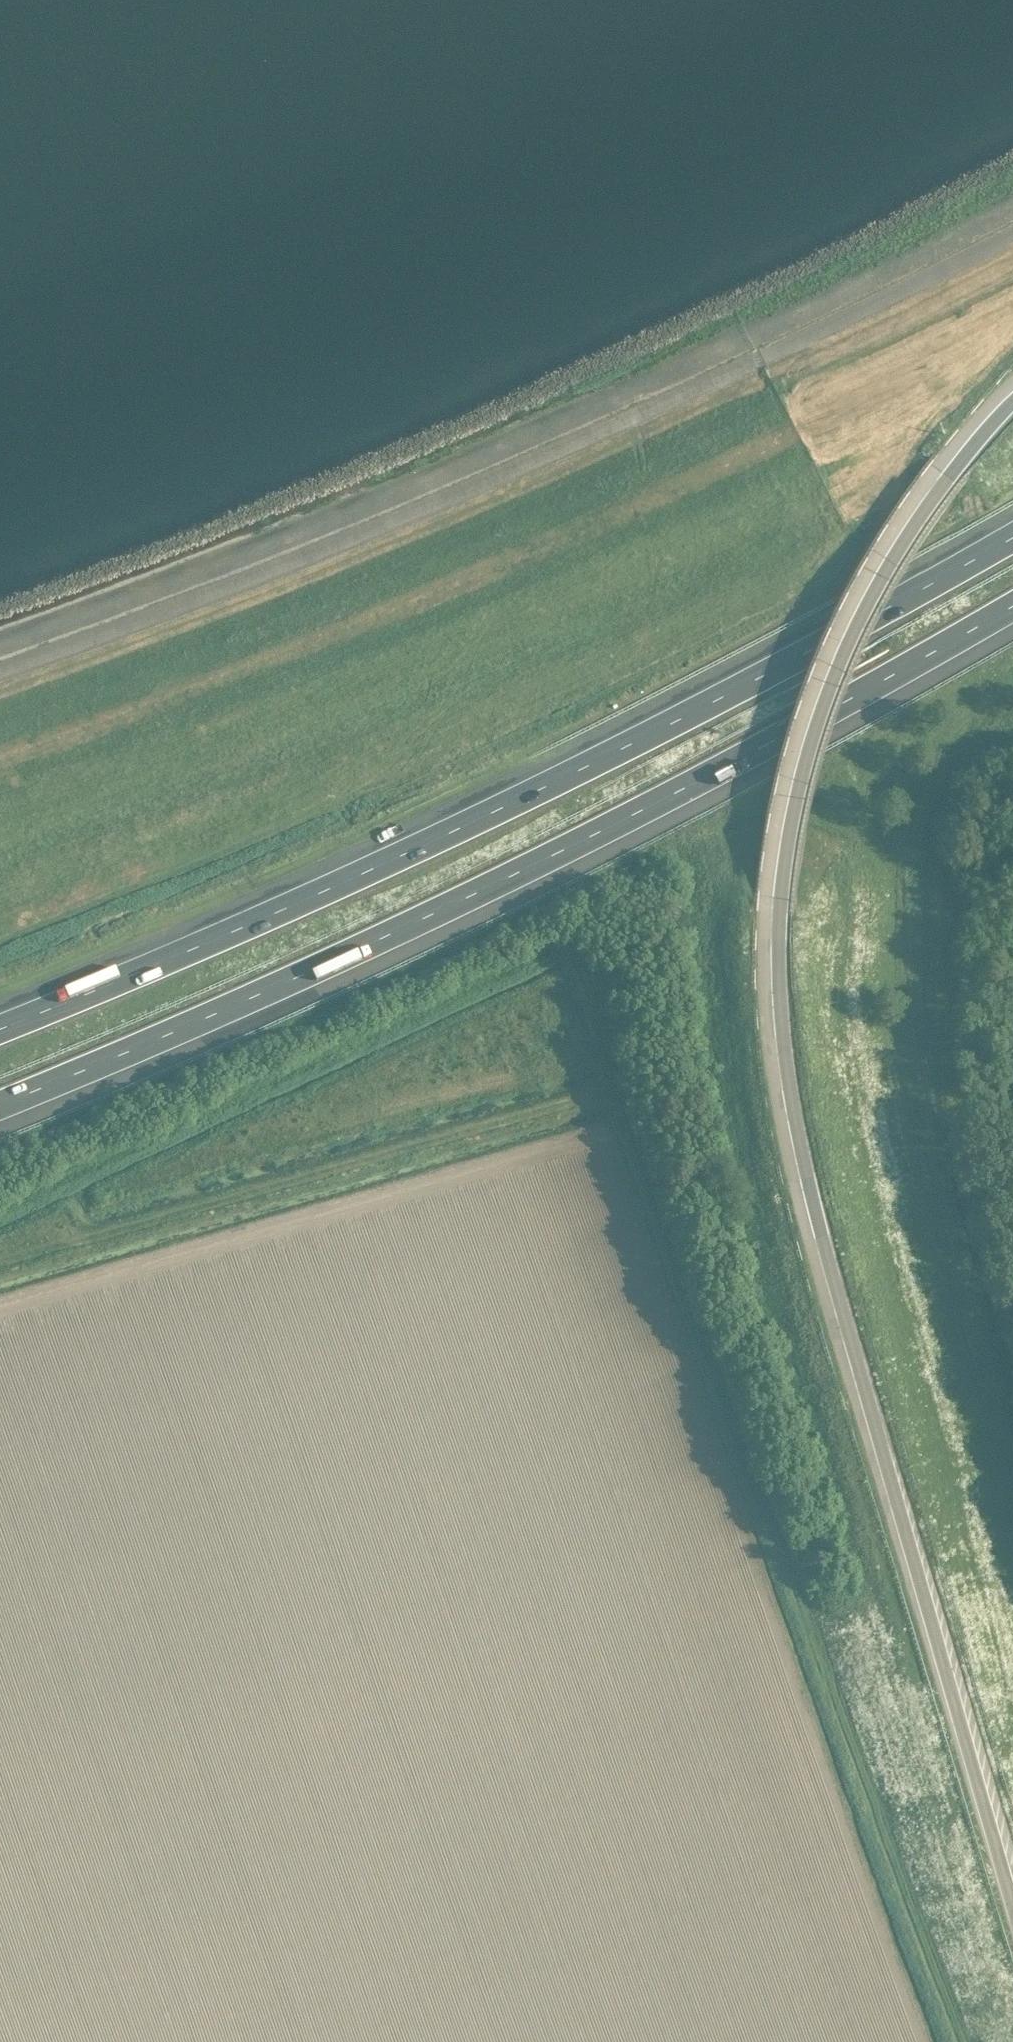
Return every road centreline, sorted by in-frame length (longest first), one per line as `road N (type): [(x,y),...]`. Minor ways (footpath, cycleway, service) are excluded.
road 1 (motorway): [(1012,395),(916,513),(838,654),(789,815),(776,941),(786,1081),(814,1213),(1012,1913)]
road 2 (motorway): [(0,1098),(420,913),(764,739),(1012,599)]
road 3 (motorway): [(1012,530),(579,764),(372,863),(0,1022)]
road 4 (track): [(0,745),(322,633),(913,372)]

